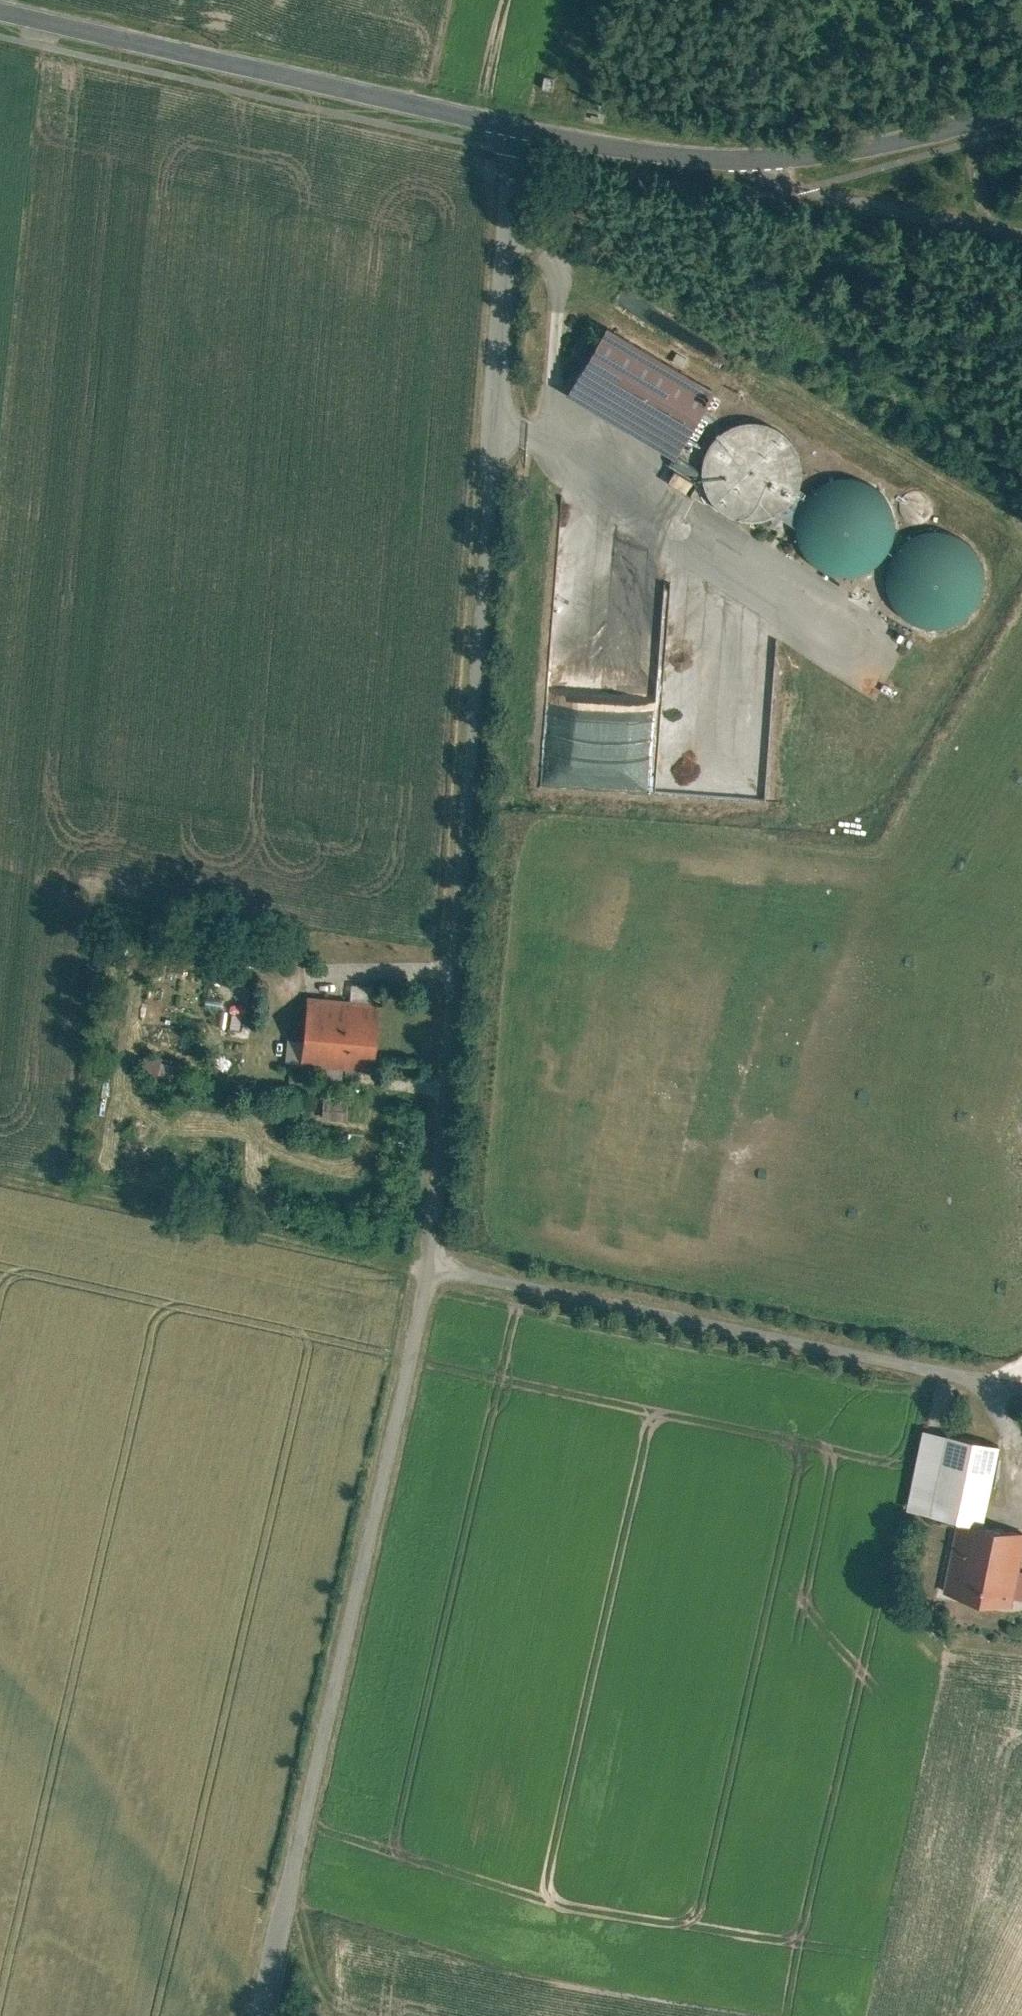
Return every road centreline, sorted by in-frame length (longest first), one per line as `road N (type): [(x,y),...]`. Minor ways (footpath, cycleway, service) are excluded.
road 1 (unclassified): [(511,129),(496,429),(428,1259)]
road 2 (unclassified): [(428,1259),(260,2015)]
road 3 (unclassified): [(428,1259),(1021,1382)]
road 4 (tertiary): [(0,13),(511,129)]
road 5 (tertiary): [(511,129),(738,158),(835,149),(1021,102)]

